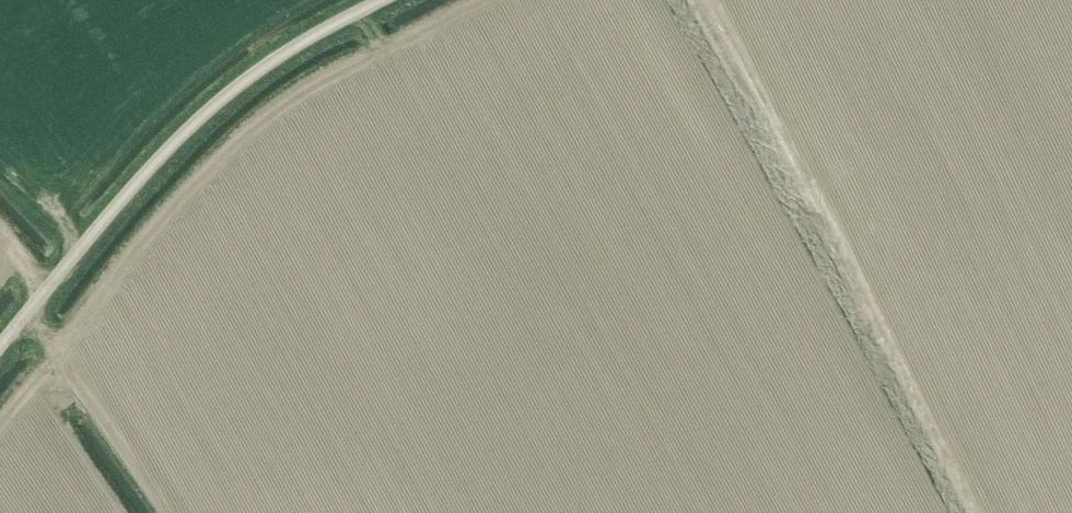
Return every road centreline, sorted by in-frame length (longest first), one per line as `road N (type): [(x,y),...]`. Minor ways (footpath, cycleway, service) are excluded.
road 1 (unclassified): [(0,349),(89,240),(226,98),(385,0)]

